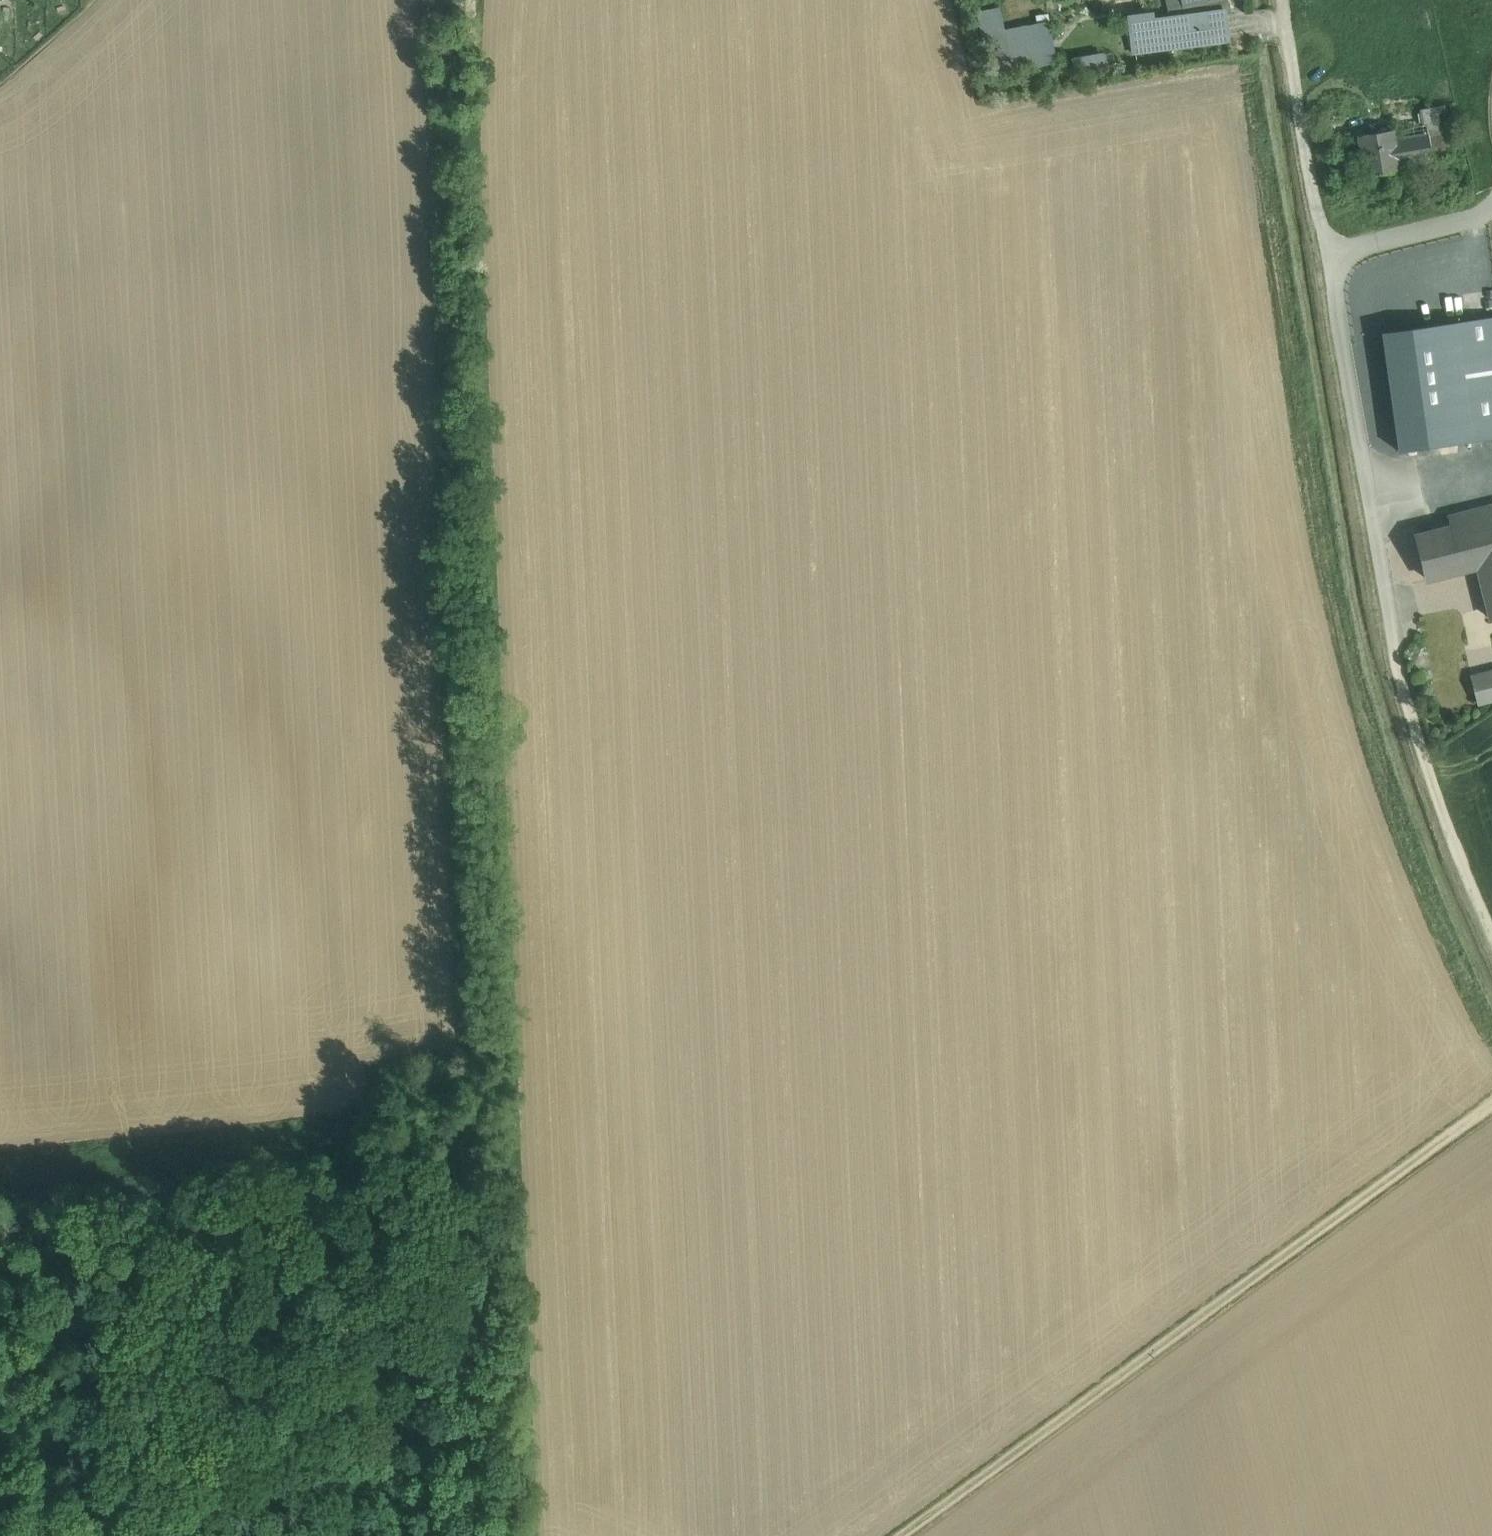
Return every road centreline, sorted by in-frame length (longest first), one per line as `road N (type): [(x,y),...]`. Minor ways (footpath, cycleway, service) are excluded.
road 1 (track): [(905,1535),(1491,1111)]
road 2 (track): [(1387,611),(1427,767),(1491,925)]

